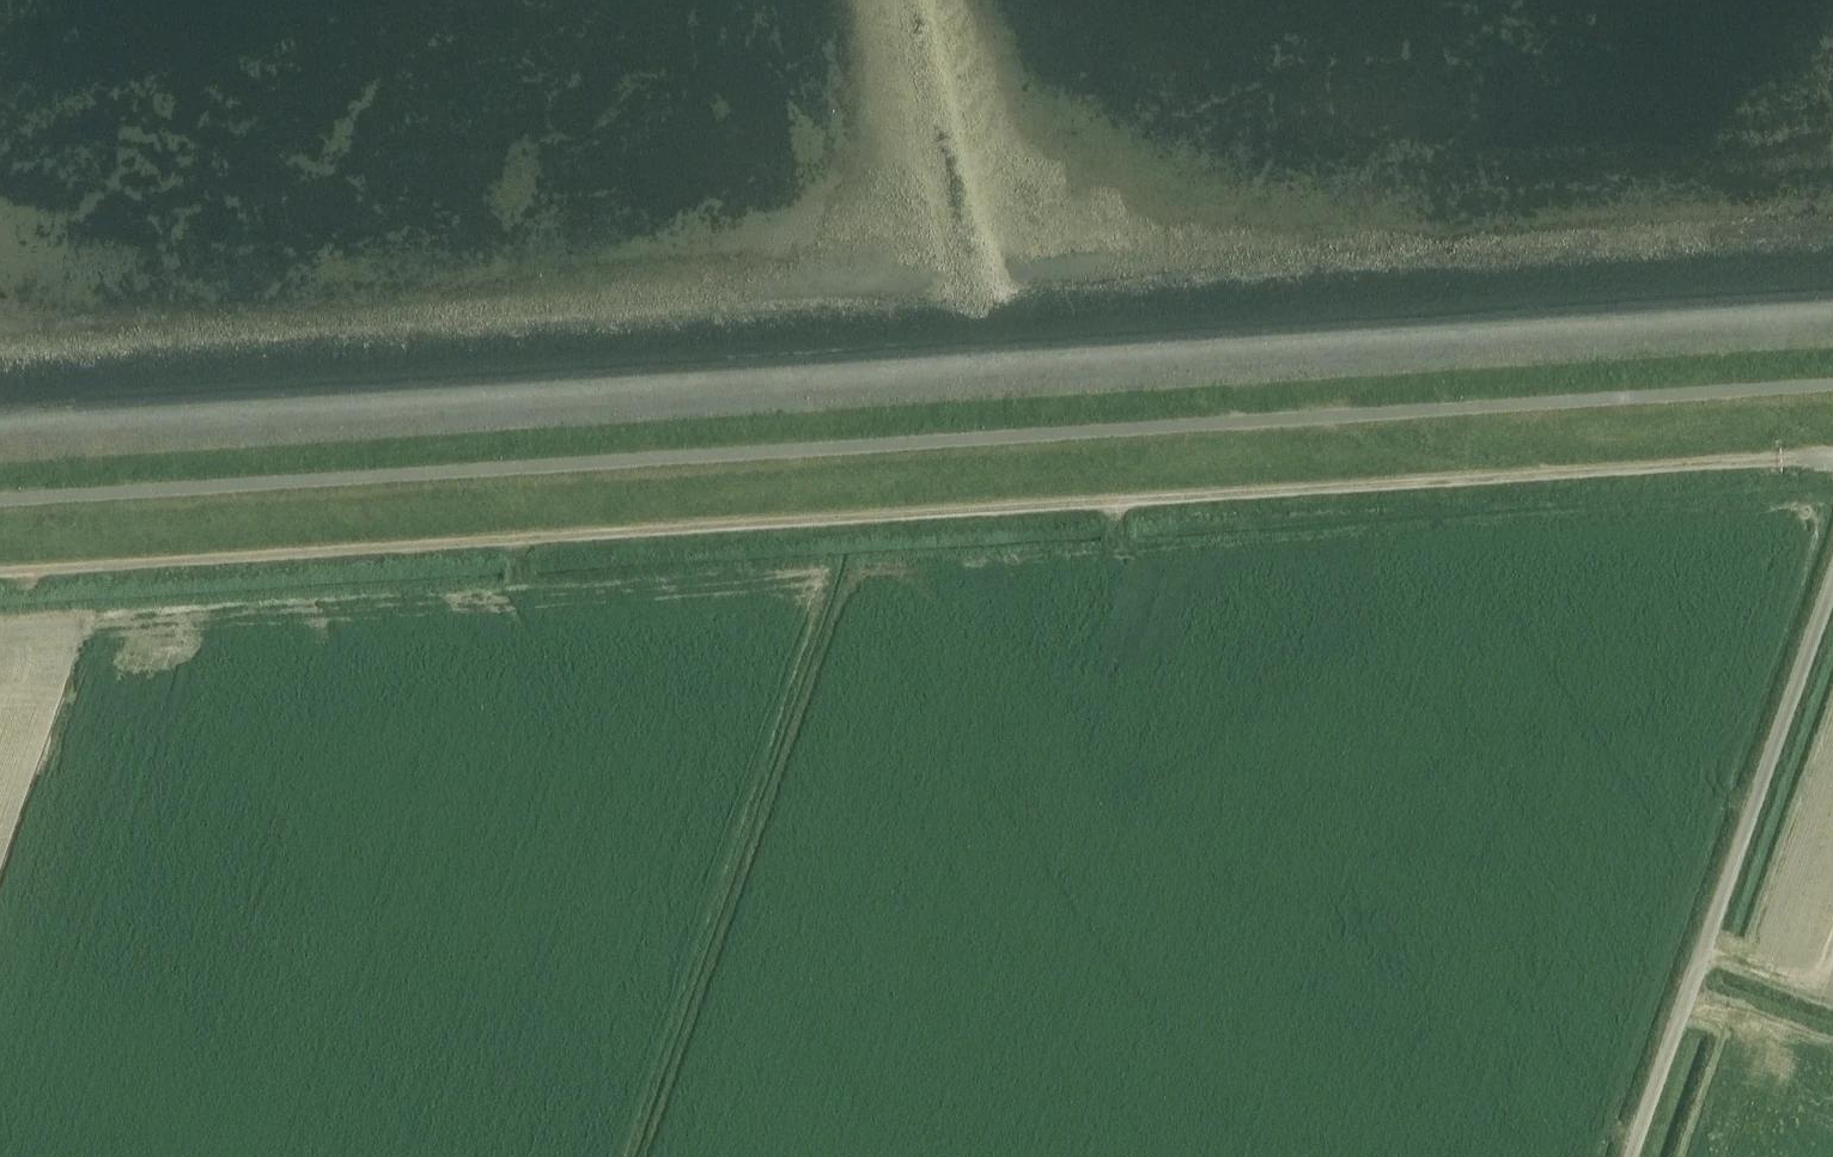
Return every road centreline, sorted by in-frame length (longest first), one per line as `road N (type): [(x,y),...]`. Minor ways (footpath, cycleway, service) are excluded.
road 1 (unclassified): [(0,575),(1832,460)]
road 2 (unclassified): [(1631,1156),(1832,584)]

